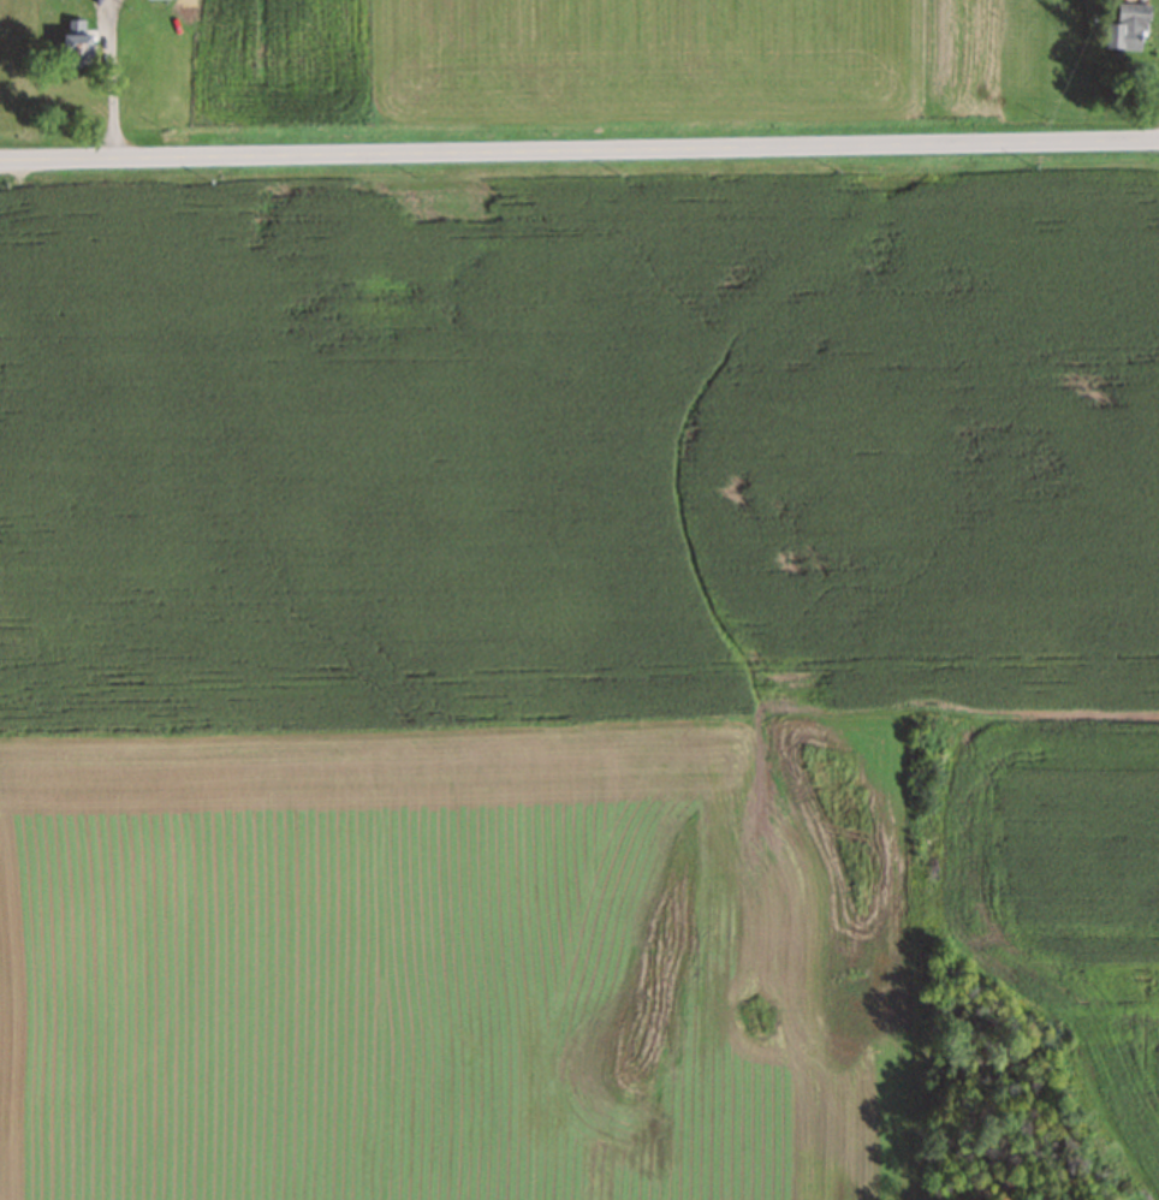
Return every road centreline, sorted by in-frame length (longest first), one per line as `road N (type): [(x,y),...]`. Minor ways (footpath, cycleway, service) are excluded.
road 1 (secondary): [(0,160),(1158,140)]

